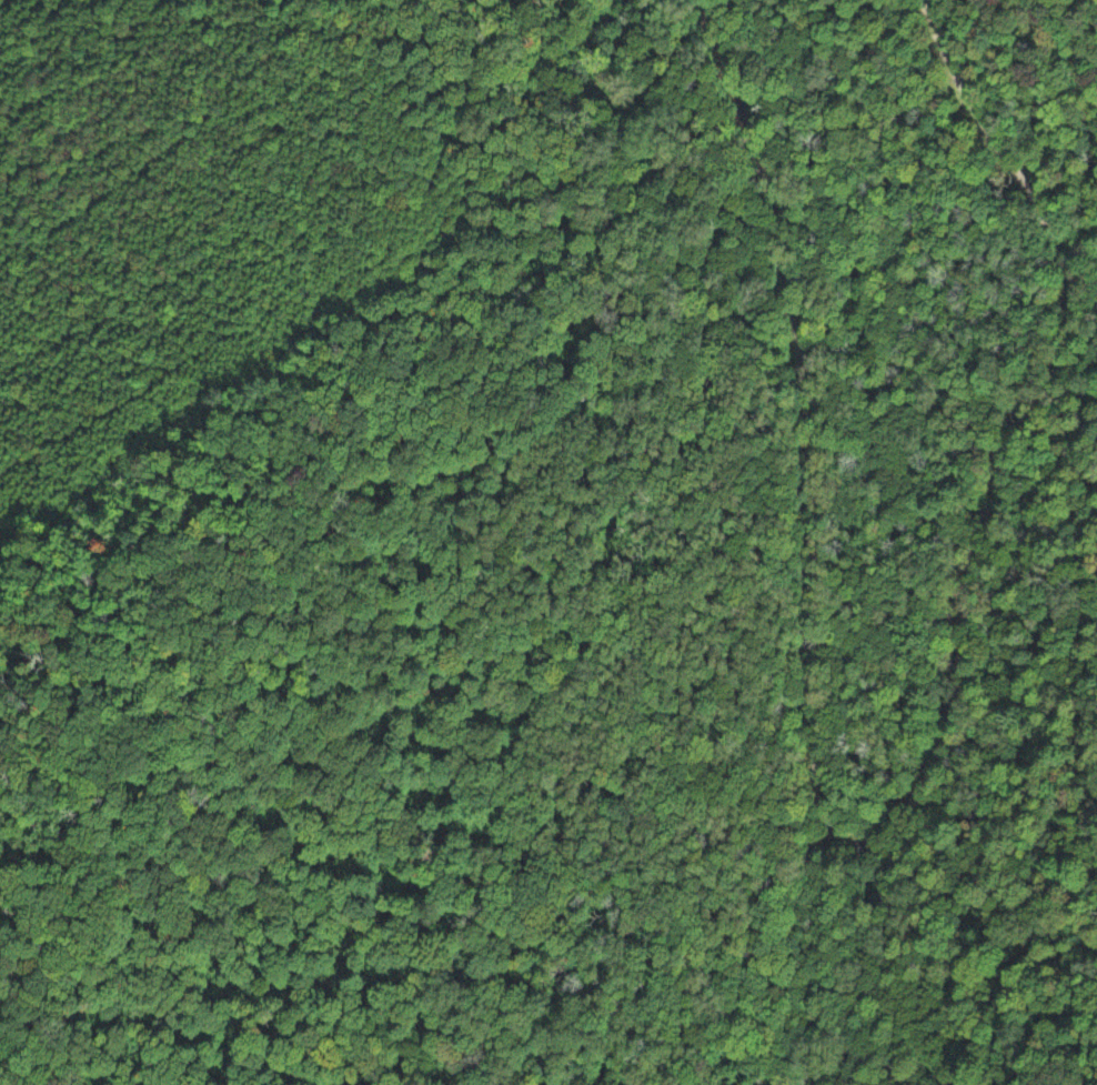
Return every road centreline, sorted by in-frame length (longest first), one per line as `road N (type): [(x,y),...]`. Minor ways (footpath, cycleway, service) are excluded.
road 1 (track): [(929,0),(955,80),(1016,141),(1049,194),(1063,245),(1037,363),(966,593),(955,684),(899,792),(864,822),(831,796),(797,381),(748,98),(705,0)]

